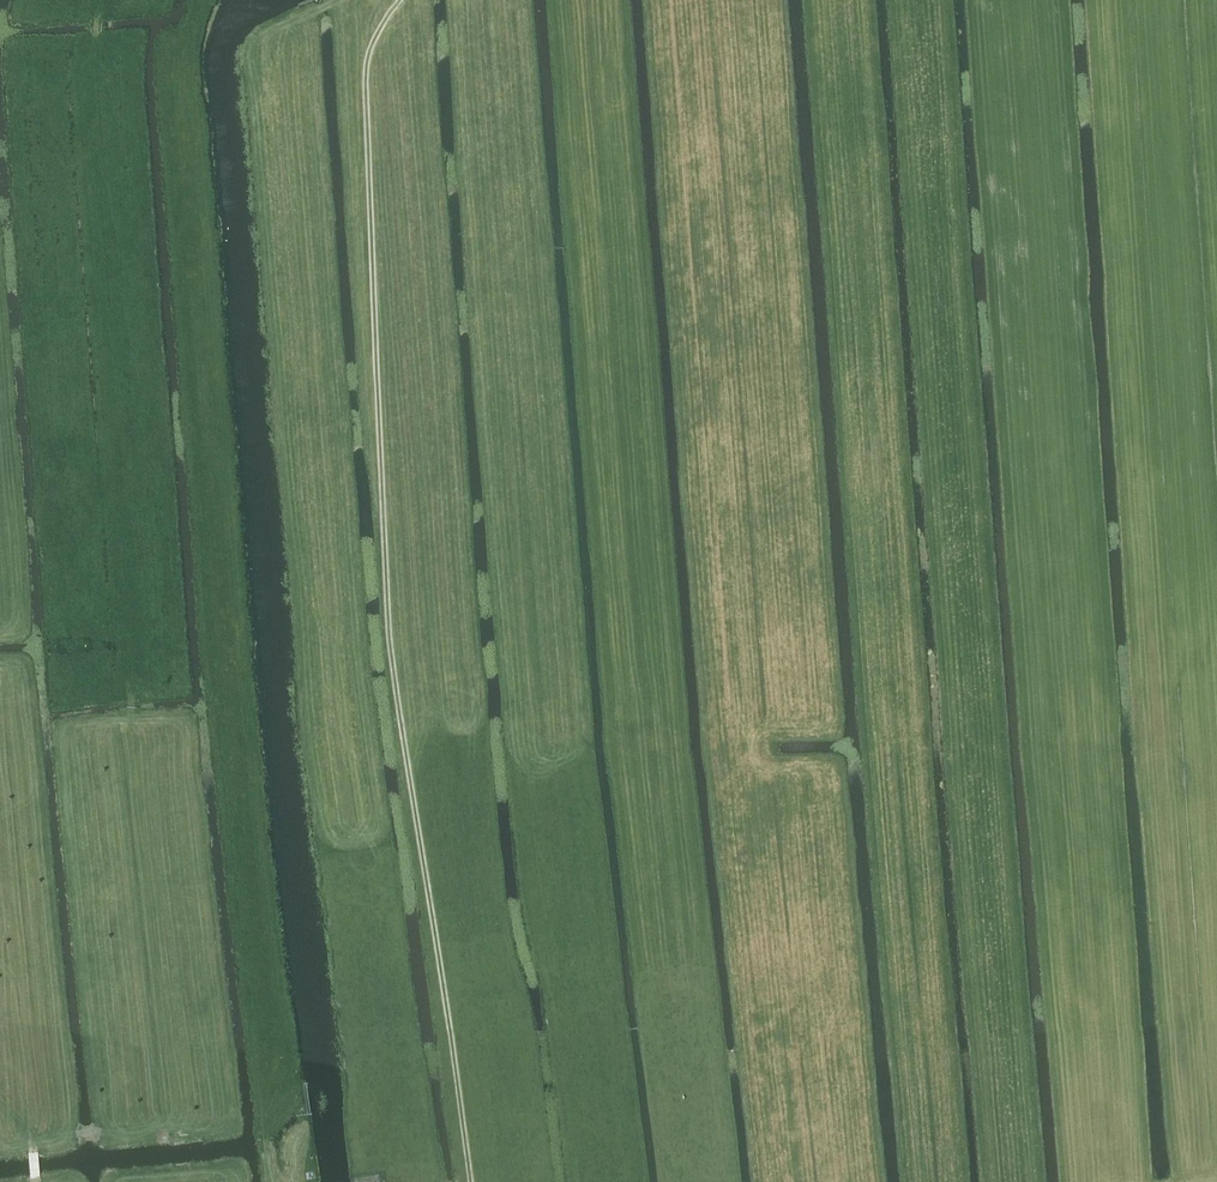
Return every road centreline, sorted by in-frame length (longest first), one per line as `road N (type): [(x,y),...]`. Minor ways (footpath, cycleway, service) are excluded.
road 1 (track): [(471,1181),(393,651),(365,80),(372,44),(400,0)]
road 2 (track): [(981,0),(1135,1181)]

